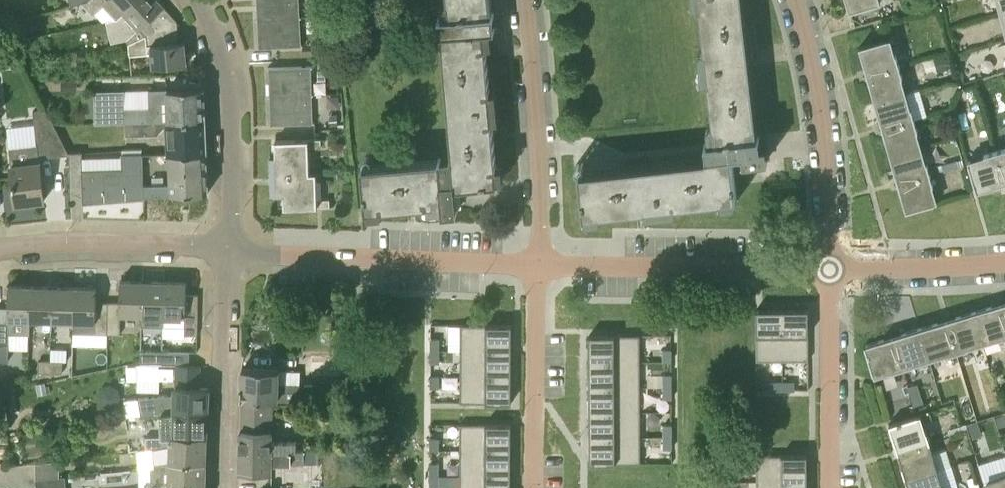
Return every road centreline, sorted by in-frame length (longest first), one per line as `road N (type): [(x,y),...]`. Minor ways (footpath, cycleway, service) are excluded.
road 1 (residential): [(228,249),(538,264)]
road 2 (residential): [(538,264),(831,265)]
road 3 (residential): [(831,265),(821,109),(797,0)]
road 4 (residential): [(538,264),(525,0)]
road 5 (residential): [(228,249),(231,87),(198,0)]
road 6 (residential): [(223,487),(228,249)]
road 7 (residential): [(0,250),(101,241),(228,249)]
road 8 (residential): [(533,487),(538,264)]
road 9 (residential): [(831,487),(831,265)]
road 10 (residential): [(831,265),(1004,260)]

